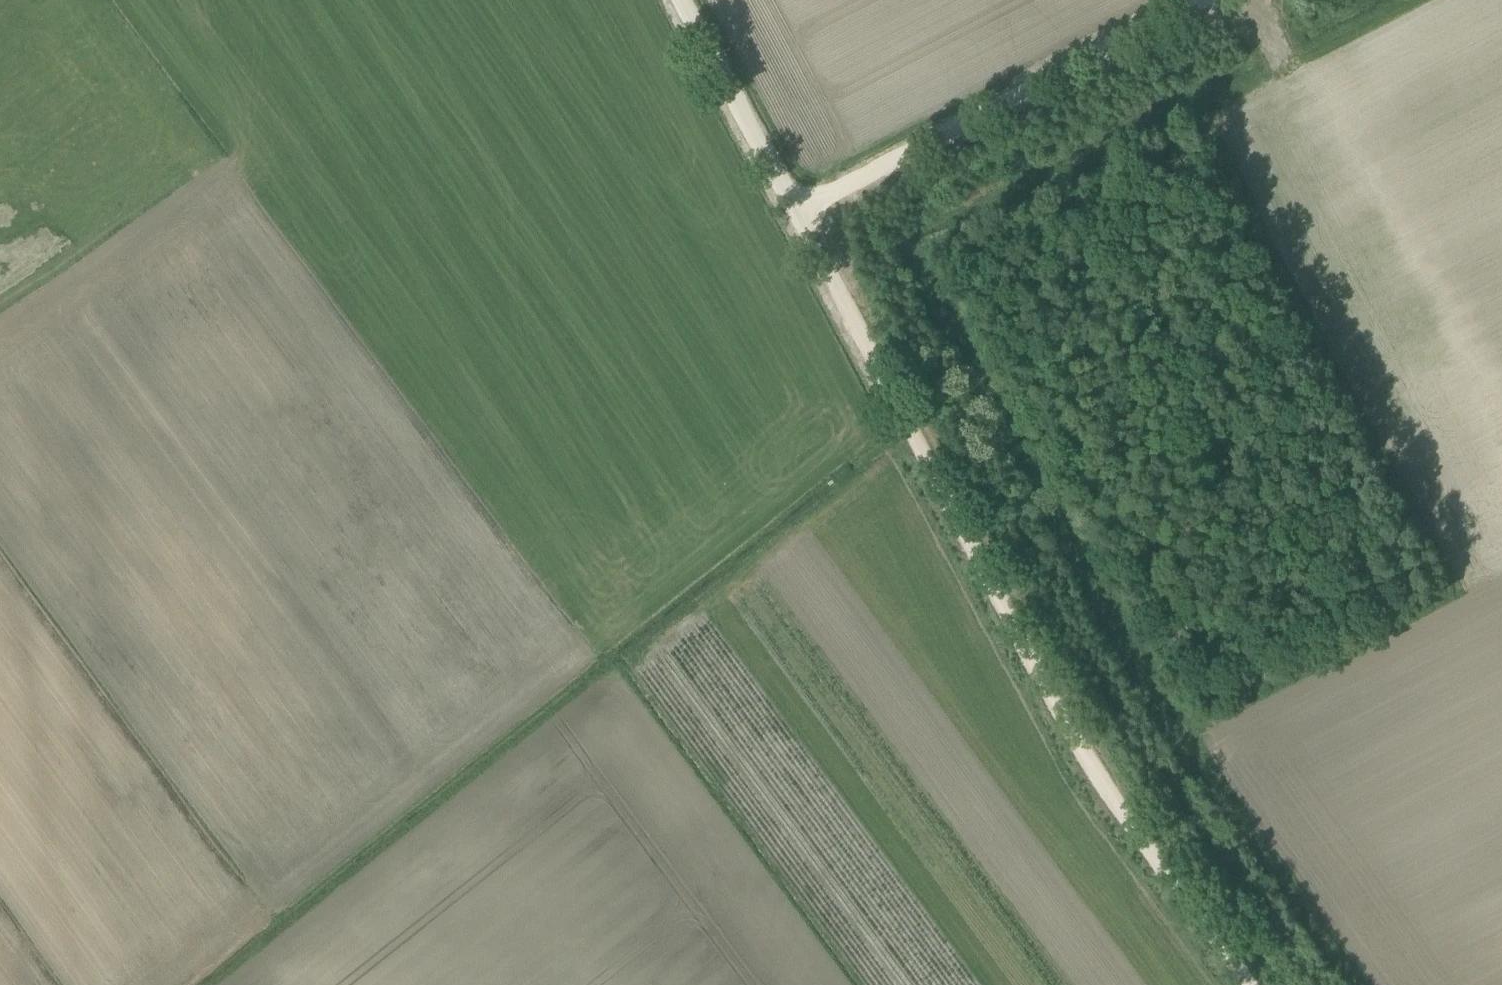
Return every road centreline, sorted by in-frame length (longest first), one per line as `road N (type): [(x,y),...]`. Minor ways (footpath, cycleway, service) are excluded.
road 1 (track): [(842,296),(1101,781),(1252,984)]
road 2 (unclassified): [(798,208),(1202,0)]
road 3 (unclassified): [(798,208),(684,0)]

